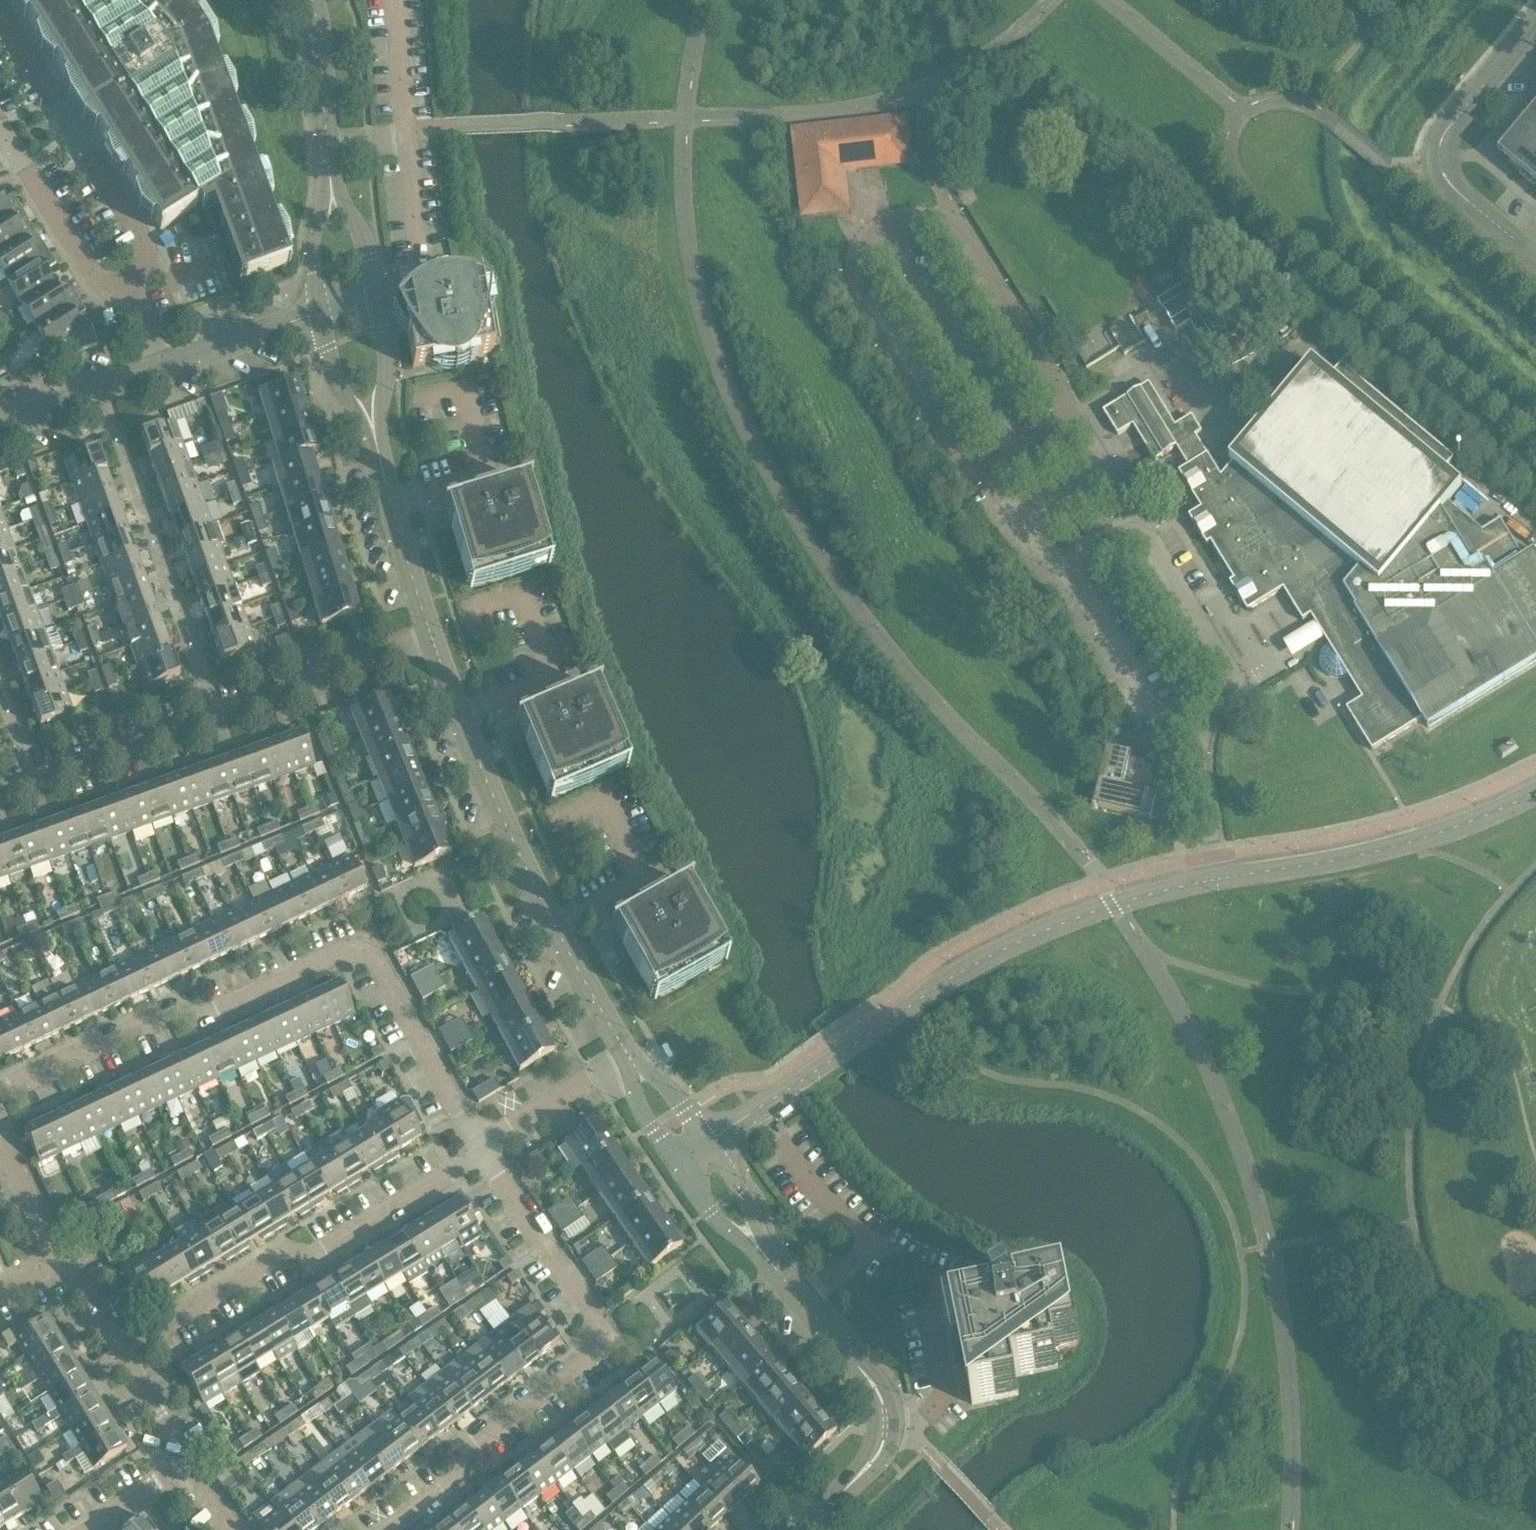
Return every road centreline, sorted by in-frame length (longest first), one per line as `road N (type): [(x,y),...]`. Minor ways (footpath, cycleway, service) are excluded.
road 1 (tertiary): [(705,1145),(1026,939),(1166,890),(1416,841),(1535,792)]
road 2 (residential): [(0,1094),(153,1022),(206,1016),(368,948),(481,1156)]
road 3 (residential): [(392,1529),(441,1494),(474,1445),(607,1342),(481,1156)]
road 4 (residential): [(627,1057),(556,927),(430,638)]
road 5 (residential): [(0,793),(430,638)]
road 6 (residential): [(118,1355),(271,1260),(322,1255),(481,1156)]
road 7 (tertiary): [(796,1529),(873,1458),(885,1421),(867,1381),(765,1262)]
road 8 (residential): [(138,298),(146,251),(0,18)]
road 9 (residential): [(1535,259),(1453,190),(1438,166),(1442,138),(1535,26)]
road 10 (residential): [(138,298),(96,288),(10,155)]
road 11 (residential): [(430,638),(376,455)]
road 12 (residential): [(481,1156),(489,1144),(627,1057)]
road 13 (unclassified): [(330,176),(307,0)]
road 14 (residential): [(0,425),(164,367)]
road 15 (residential): [(164,367),(315,314)]
road 16 (residential): [(376,455),(383,359),(372,297)]
road 17 (residential): [(315,314),(335,388),(376,455)]
road 18 (residential): [(330,176),(314,223),(315,314)]
road 19 (residential): [(0,1140),(63,1260)]
road 20 (tertiary): [(676,1165),(709,1215),(765,1262)]
road 21 (tertiary): [(765,1262),(740,1193),(705,1145)]
road 22 (residential): [(372,297),(366,257),(330,176)]
road 23 (residential): [(118,1355),(187,1463)]

